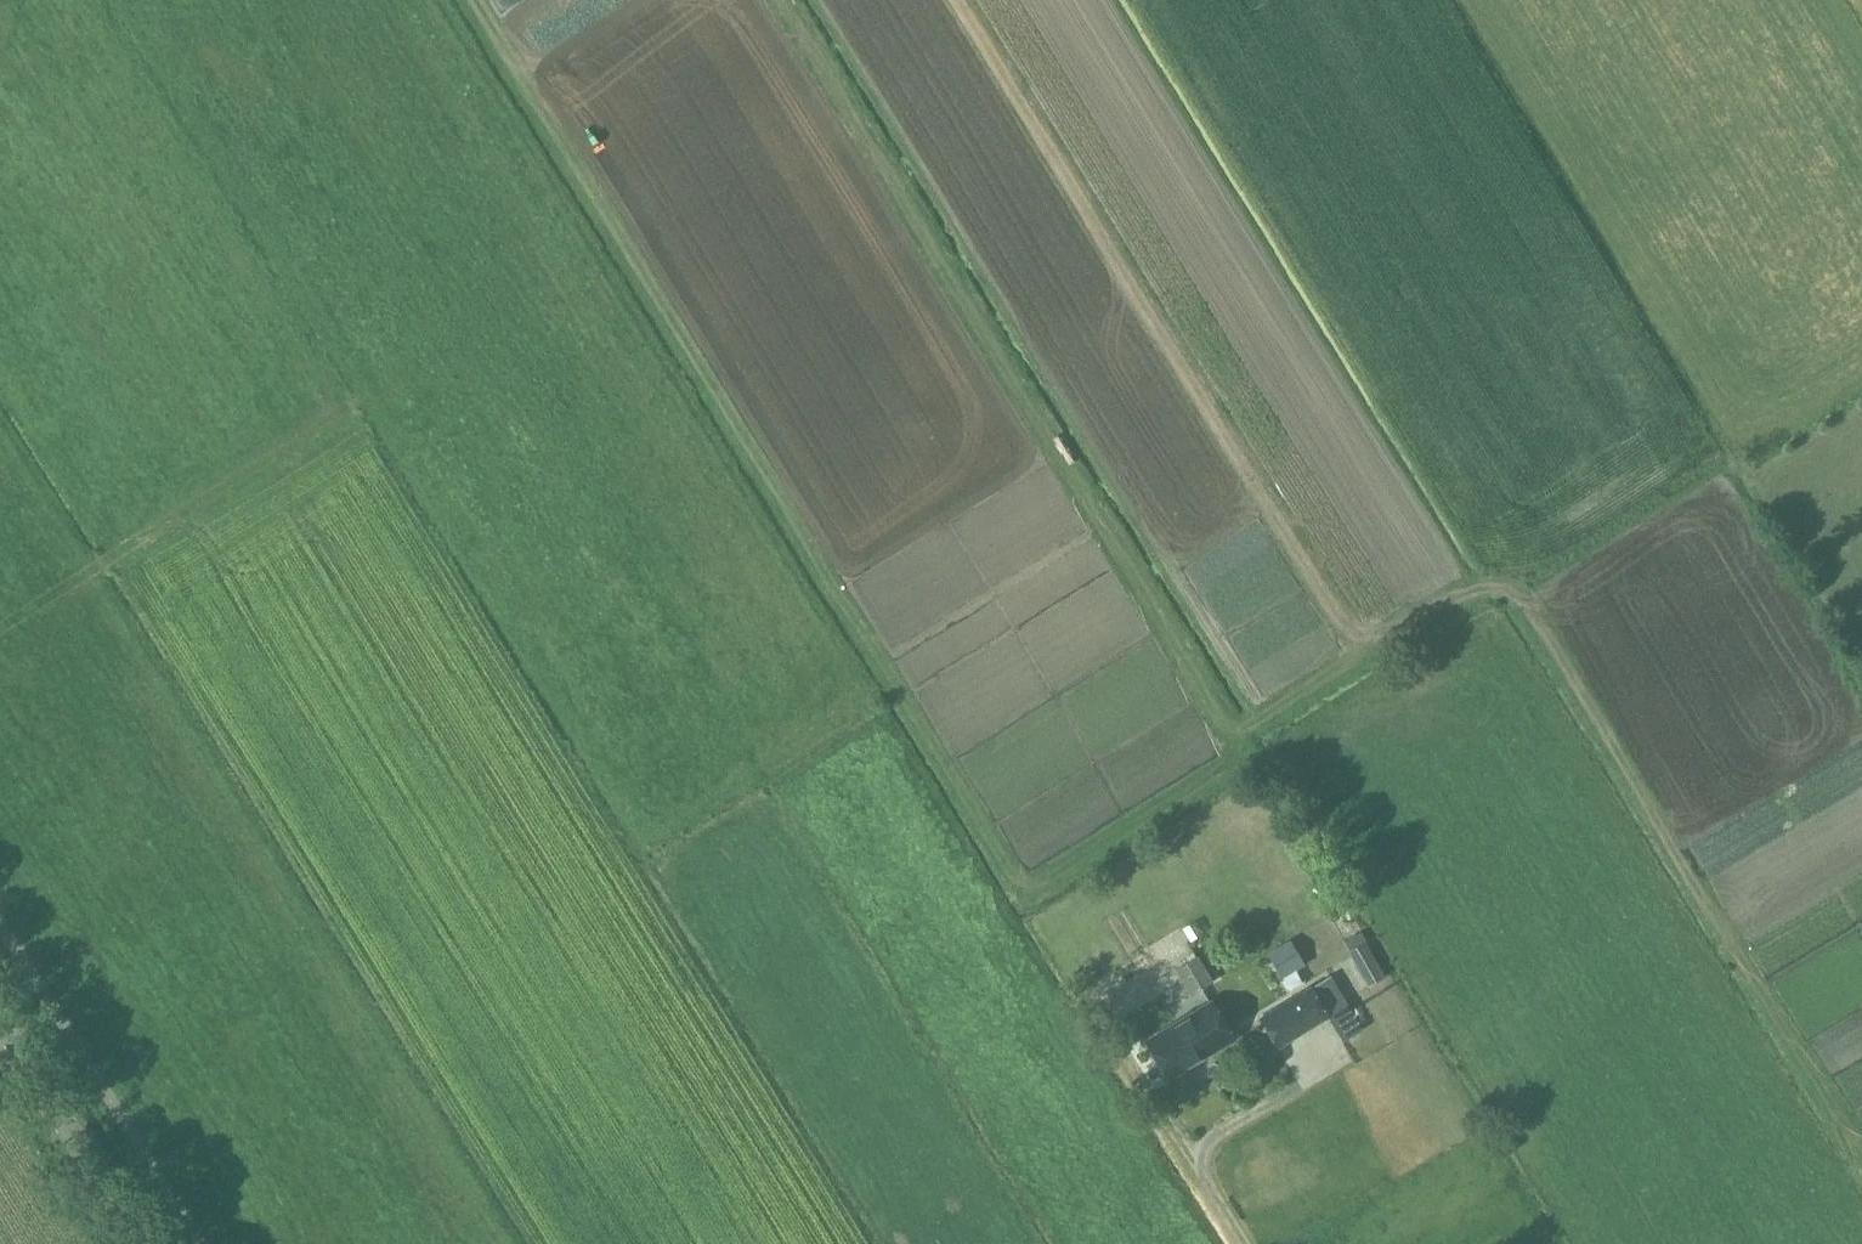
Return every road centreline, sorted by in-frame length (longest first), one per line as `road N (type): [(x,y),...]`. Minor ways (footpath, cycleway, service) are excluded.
road 1 (unclassified): [(0,1024),(137,1243)]

